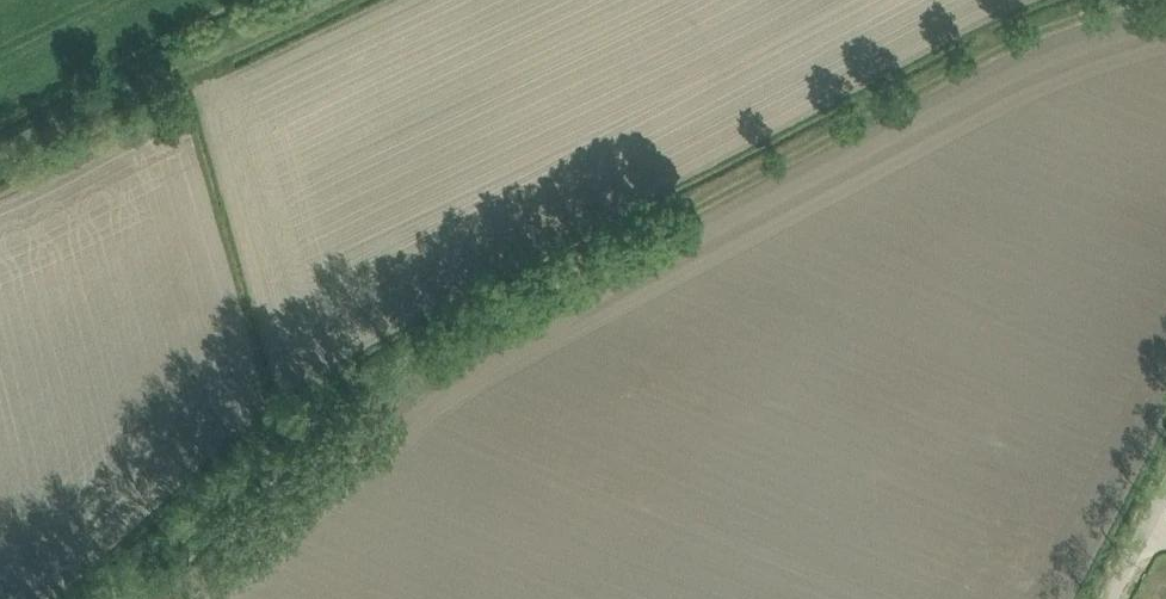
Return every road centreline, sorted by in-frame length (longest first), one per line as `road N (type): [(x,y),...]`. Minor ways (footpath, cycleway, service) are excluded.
road 1 (track): [(103,598),(307,406),(448,325),(1000,43),(1126,0)]
road 2 (track): [(0,152),(318,0)]

